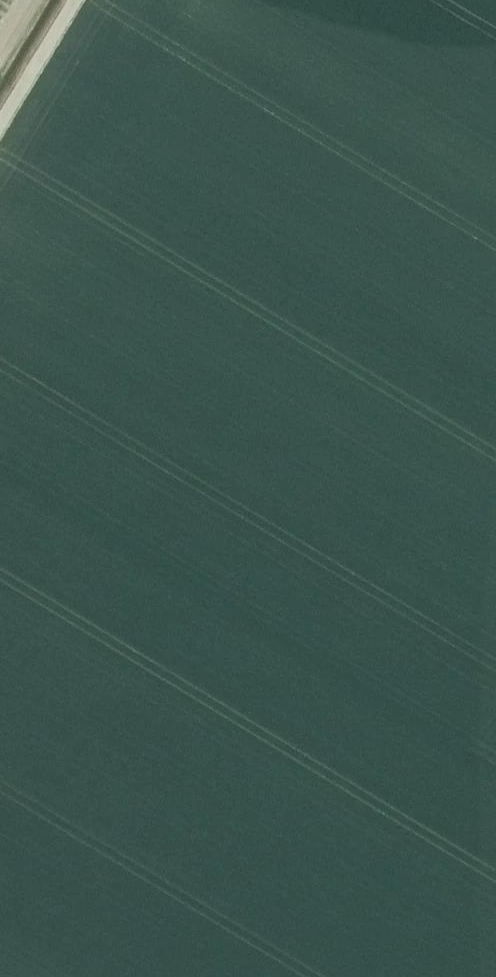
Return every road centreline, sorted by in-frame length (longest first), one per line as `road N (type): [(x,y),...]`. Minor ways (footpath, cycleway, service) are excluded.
road 1 (track): [(0,122),(75,0)]

